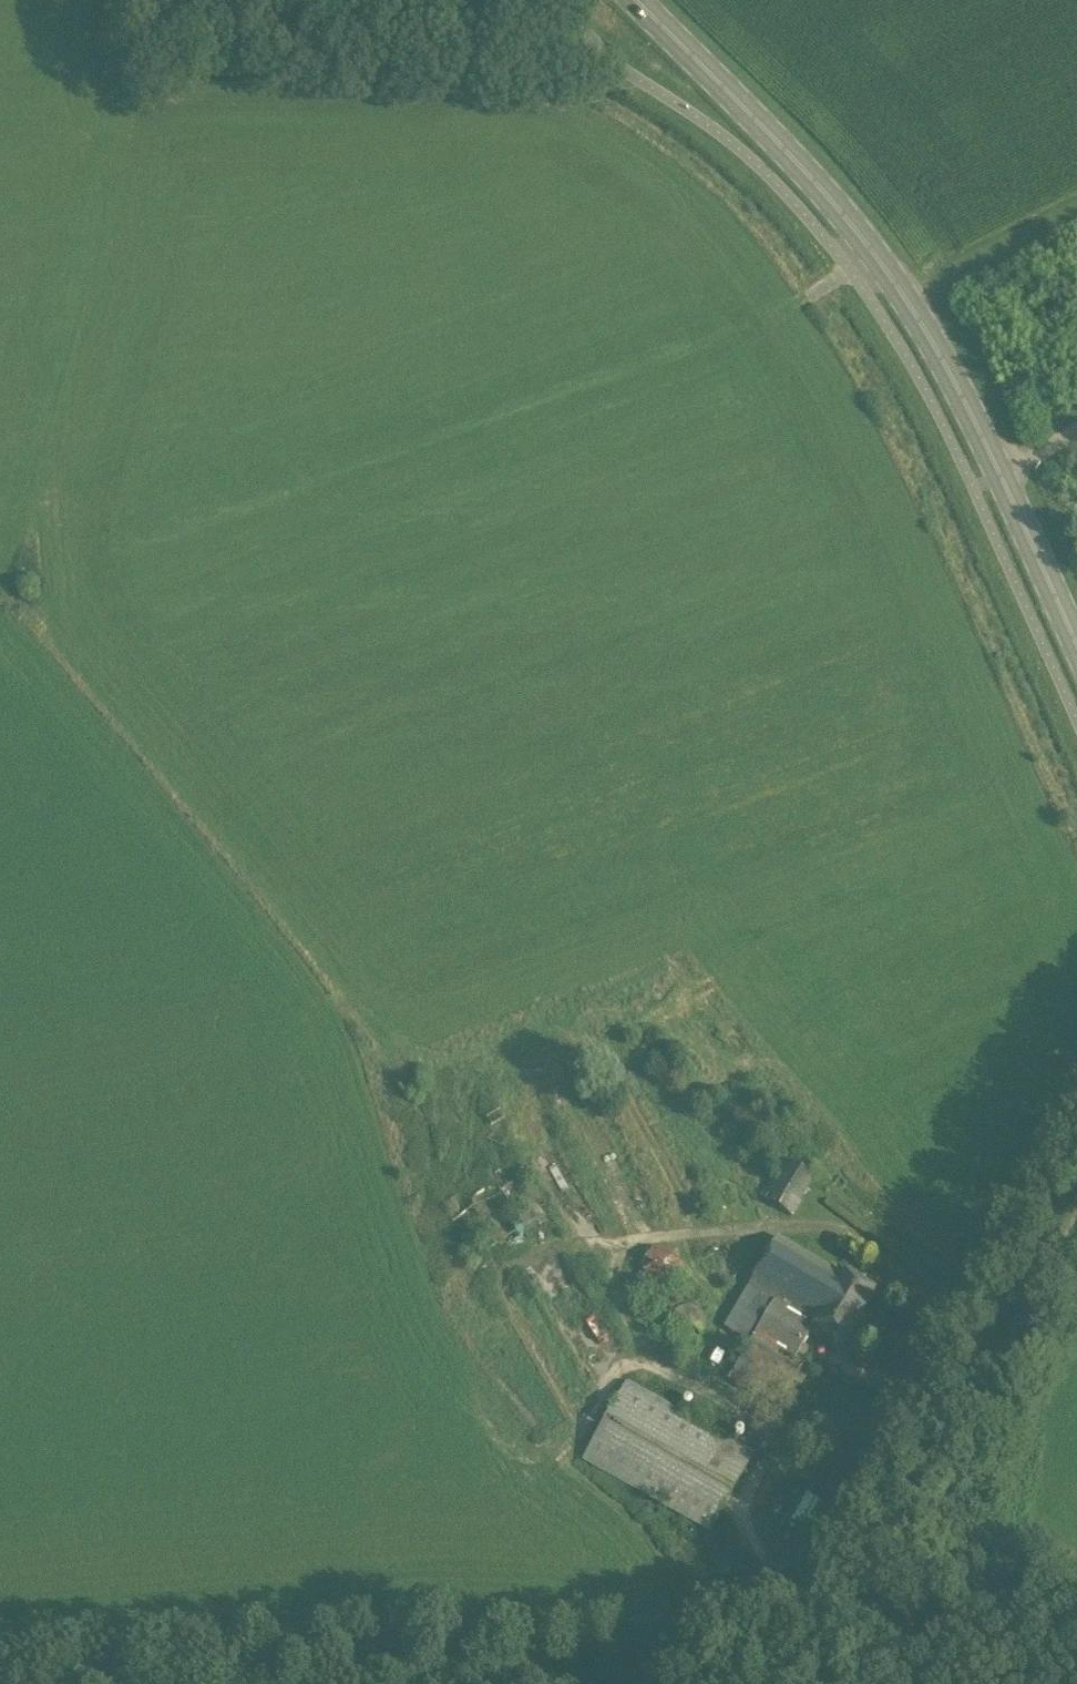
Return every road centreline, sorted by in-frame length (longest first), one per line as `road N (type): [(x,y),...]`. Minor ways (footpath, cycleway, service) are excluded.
road 1 (primary): [(1076,640),(957,366),(911,285),(858,216),(646,0)]
road 2 (track): [(833,1628),(1076,1218)]

